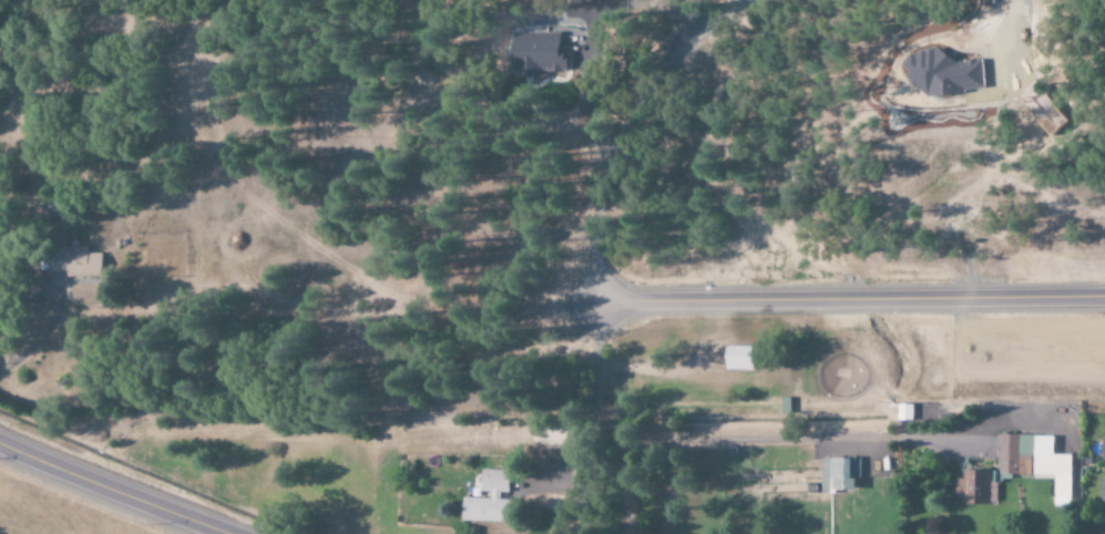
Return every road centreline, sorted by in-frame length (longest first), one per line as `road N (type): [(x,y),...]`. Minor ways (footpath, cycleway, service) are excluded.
road 1 (residential): [(1104,295),(594,301)]
road 2 (tertiary): [(232,533),(0,441)]

